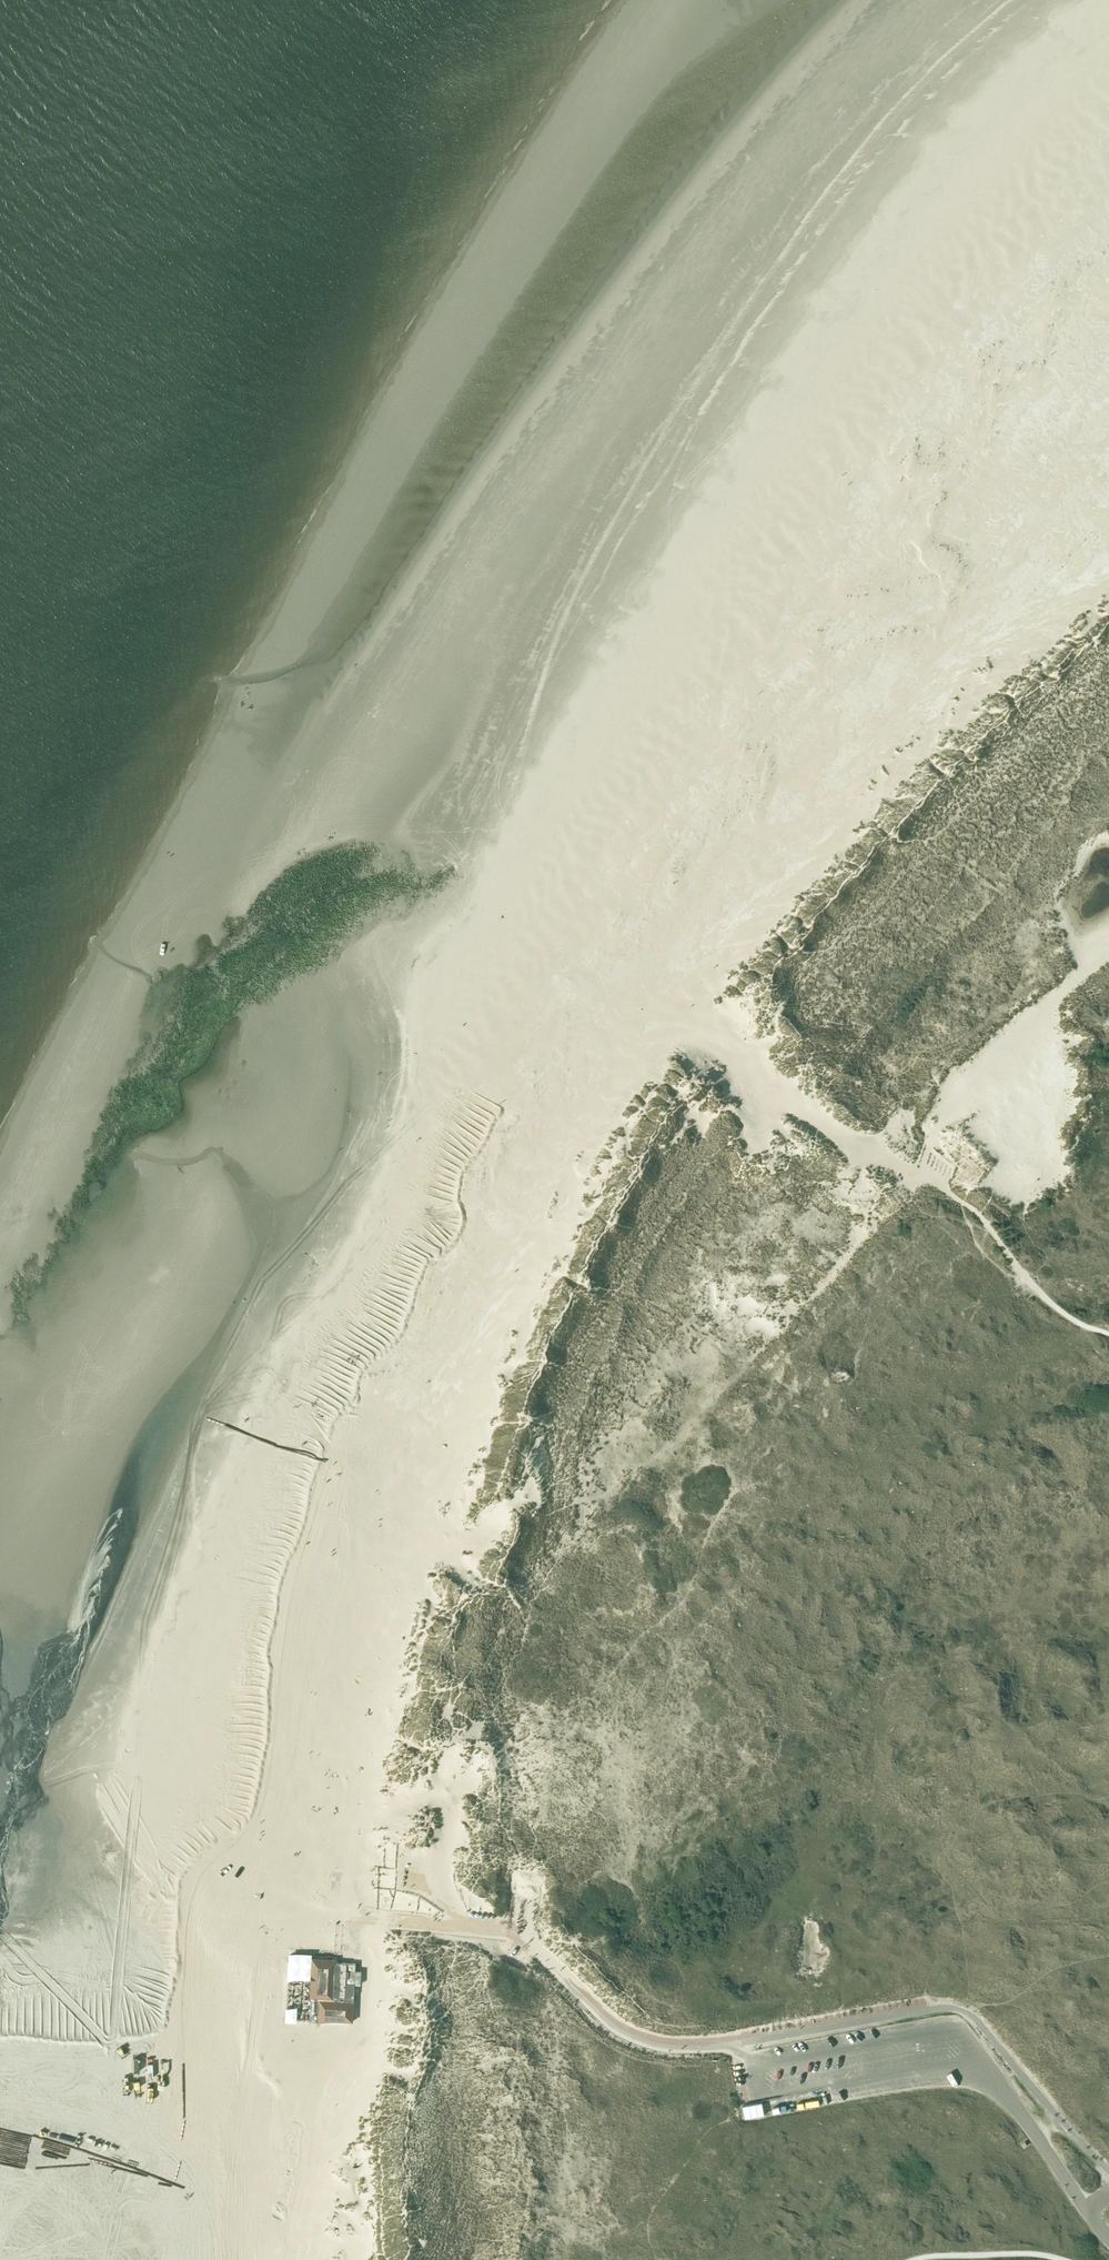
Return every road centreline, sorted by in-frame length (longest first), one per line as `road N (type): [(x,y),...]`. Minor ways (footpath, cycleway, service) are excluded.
road 1 (track): [(1108,949),(1010,1035),(961,1092),(928,1176)]
road 2 (unclassified): [(737,2043),(682,2046),(622,2030),(520,1933)]
road 3 (track): [(520,1933),(285,1911)]

